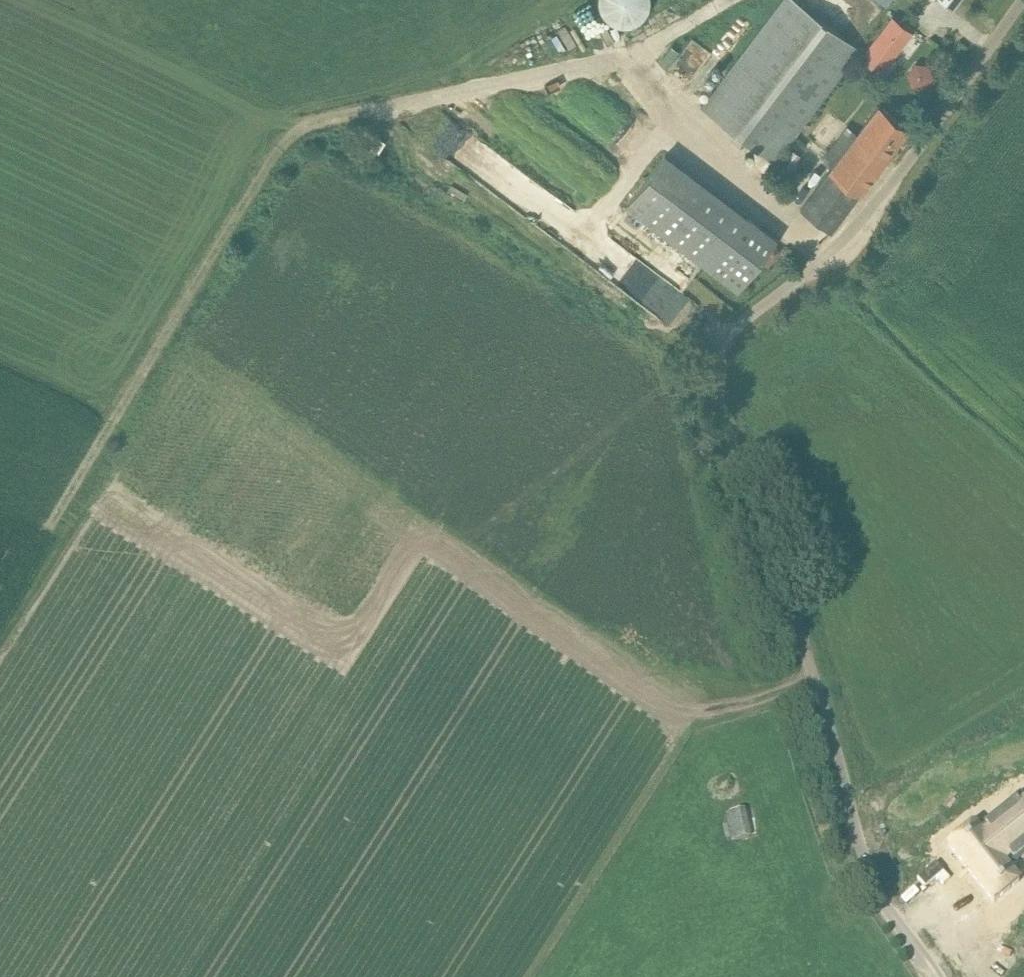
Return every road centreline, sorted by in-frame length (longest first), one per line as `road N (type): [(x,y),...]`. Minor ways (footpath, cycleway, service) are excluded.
road 1 (unclassified): [(940,976),(871,876),(716,378),(722,348),(745,319),(825,256),(903,169),(1020,0)]

